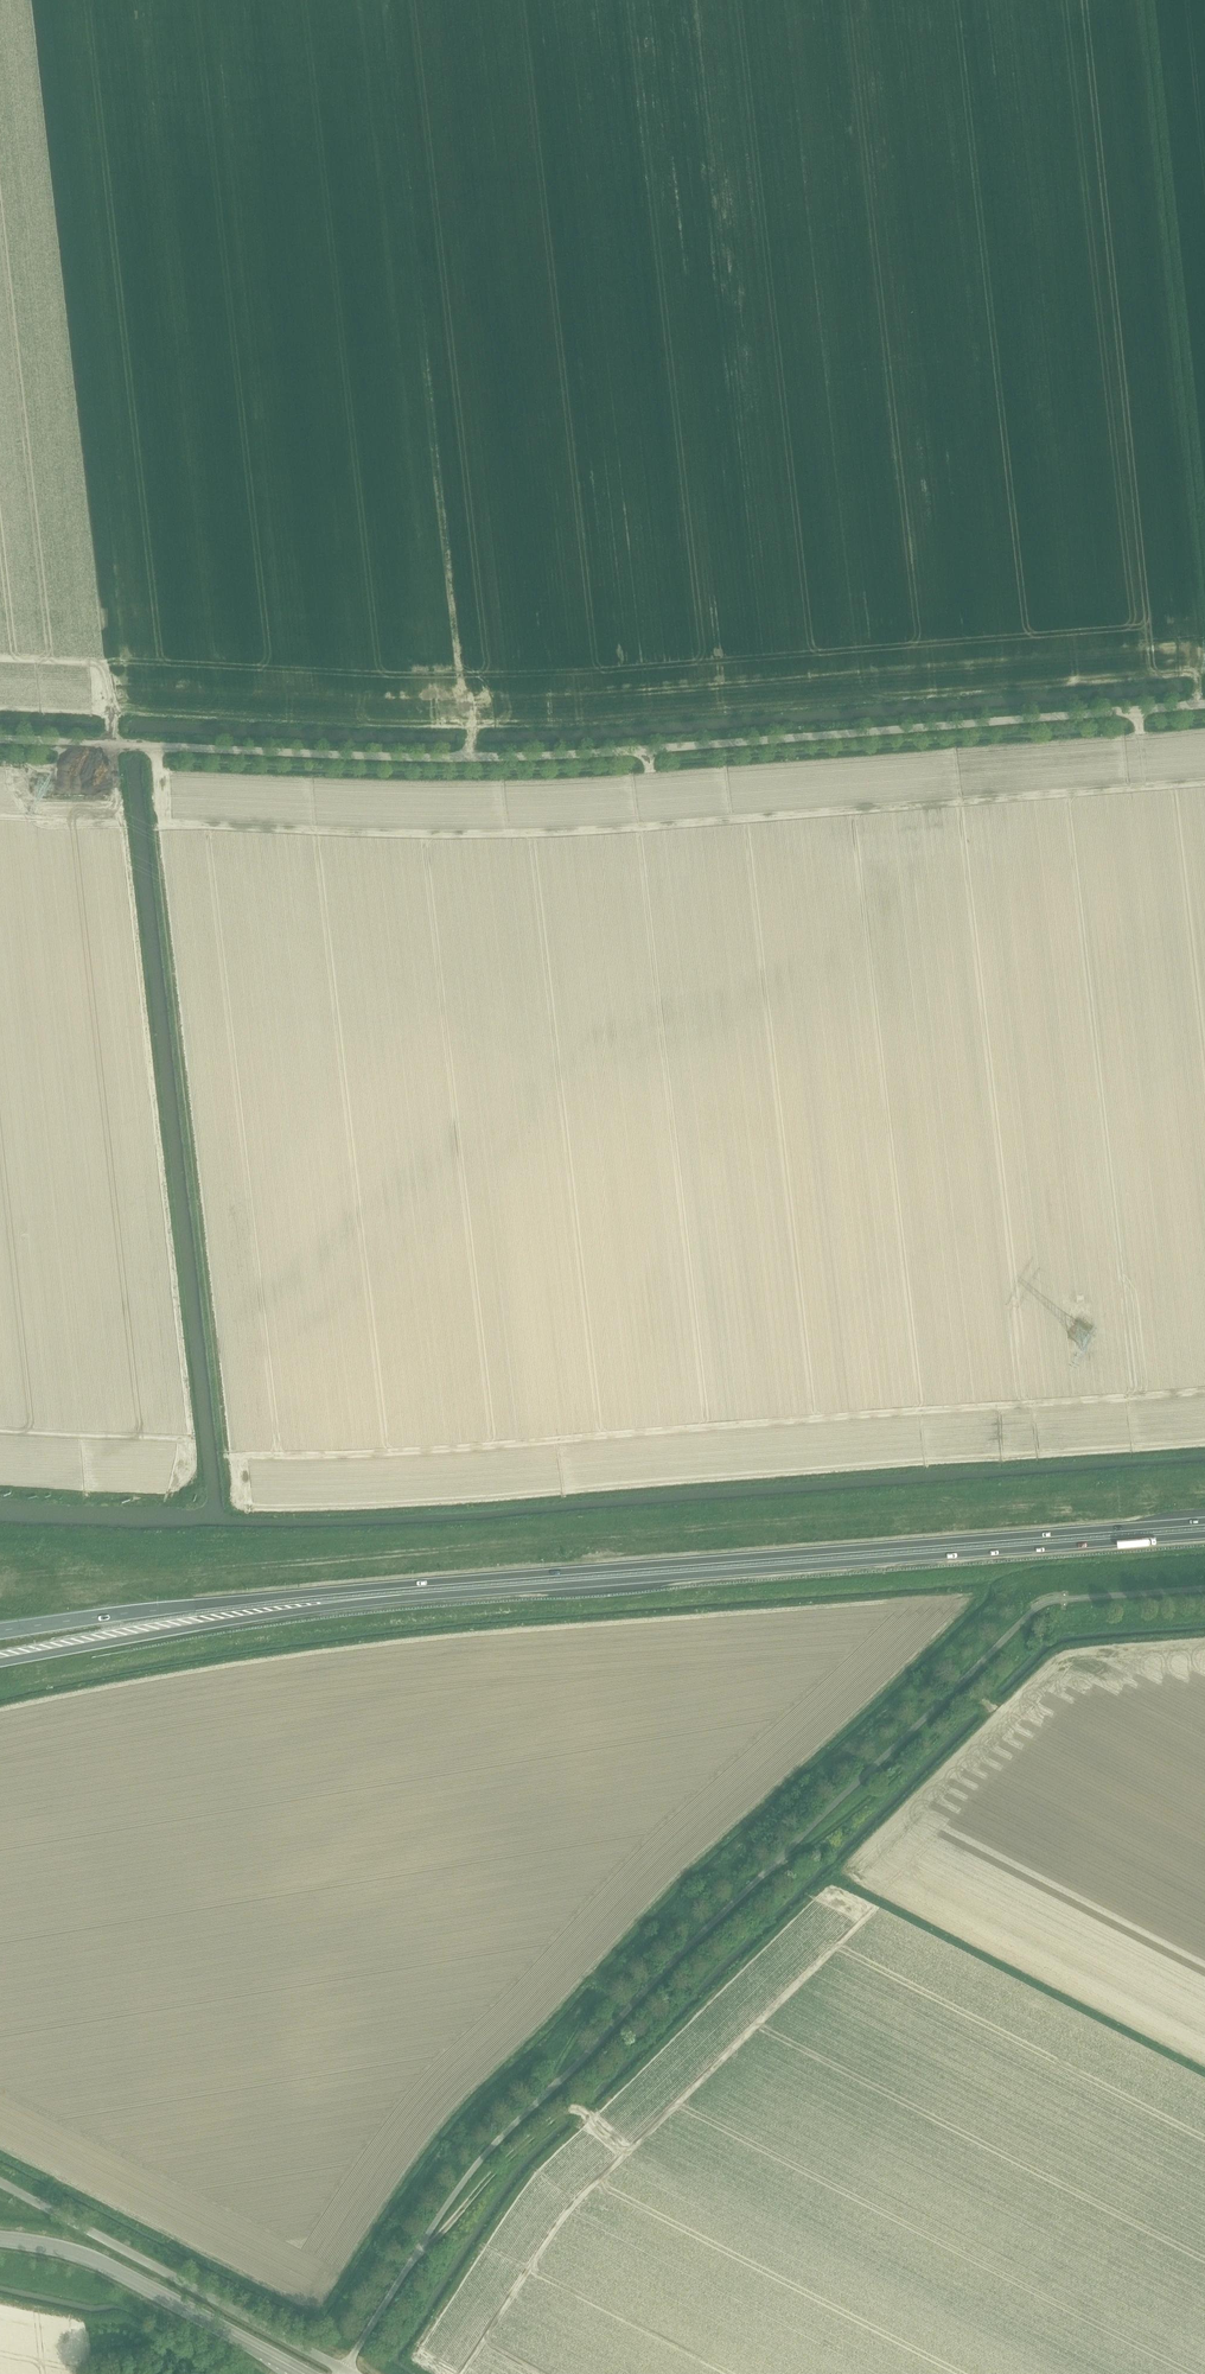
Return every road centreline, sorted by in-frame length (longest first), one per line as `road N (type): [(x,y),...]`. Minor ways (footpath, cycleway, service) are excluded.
road 1 (trunk): [(0,1662),(335,1607),(1204,1535)]
road 2 (trunk): [(1204,1523),(216,1604),(0,1633)]
road 3 (unclassified): [(0,739),(556,756),(1204,705)]
road 4 (unclassified): [(344,2371),(496,2142),(1033,1611),(1065,1600)]
road 5 (unclassified): [(344,2371),(0,2183)]
road 6 (tertiary): [(303,2373),(102,2263),(0,2239)]
road 7 (track): [(765,1875),(801,1855),(971,1704),(996,1710)]
road 8 (track): [(417,2252),(557,2115),(573,2108),(586,2115)]
road 9 (track): [(549,2091),(599,1999),(592,1973)]

